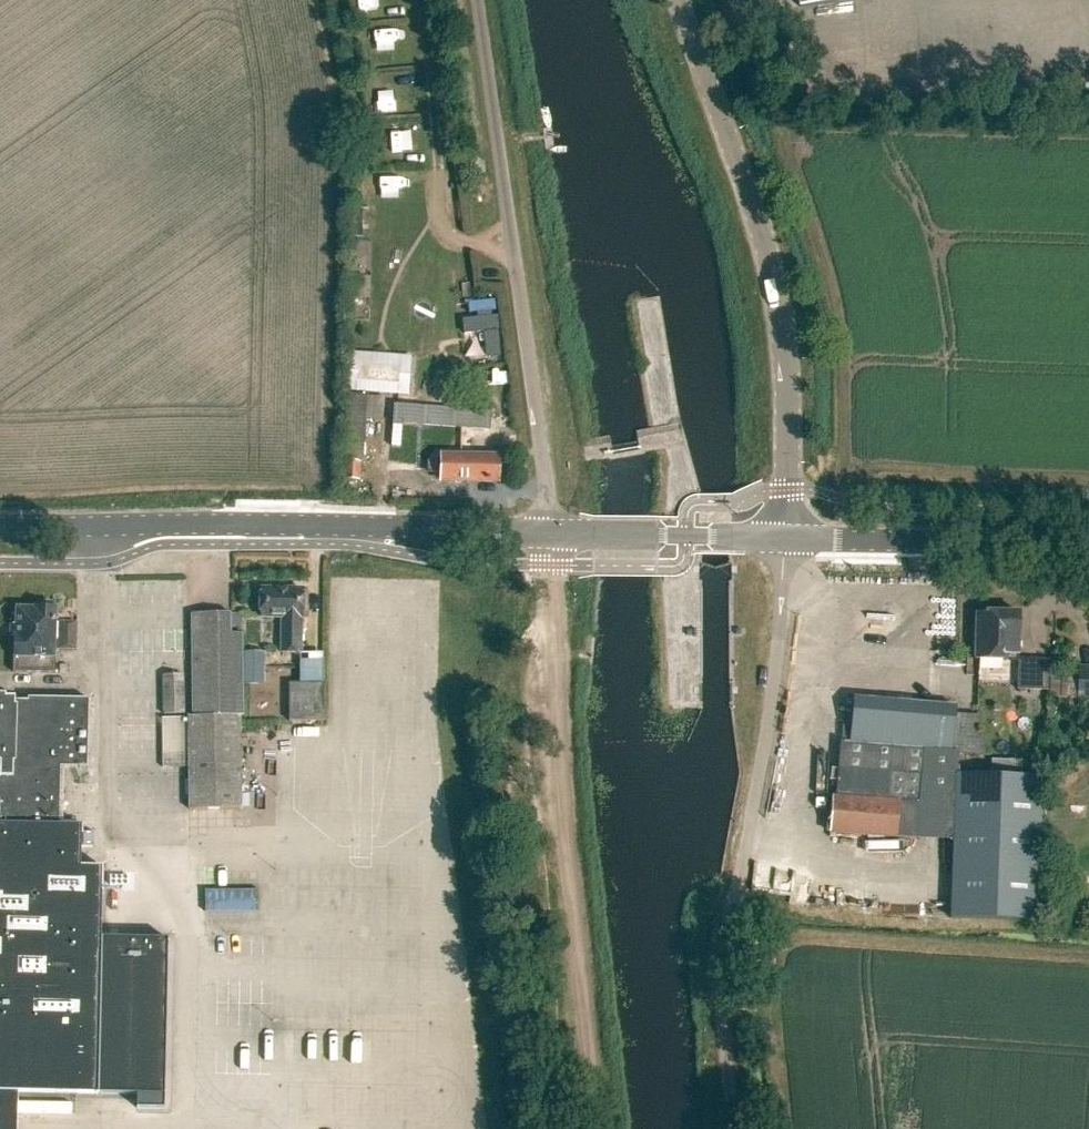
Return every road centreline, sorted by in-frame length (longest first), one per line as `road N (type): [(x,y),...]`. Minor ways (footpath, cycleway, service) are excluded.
road 1 (track): [(550,566),(559,766),(599,1128)]
road 2 (tertiary): [(785,539),(786,354),(775,279),(677,0)]
road 3 (secondary): [(0,526),(551,533)]
road 4 (unclassified): [(551,533),(478,0)]
road 5 (secondary): [(1088,545),(785,539)]
road 6 (secondary): [(785,539),(573,533)]
road 7 (track): [(734,1128),(721,999)]

